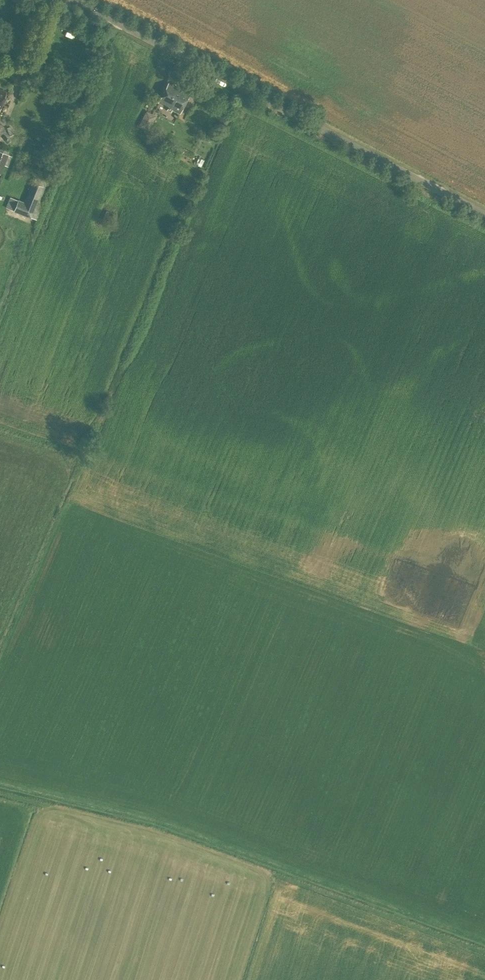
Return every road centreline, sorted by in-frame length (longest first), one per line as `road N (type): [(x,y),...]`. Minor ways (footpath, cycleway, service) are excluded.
road 1 (unclassified): [(484,214),(74,0)]

